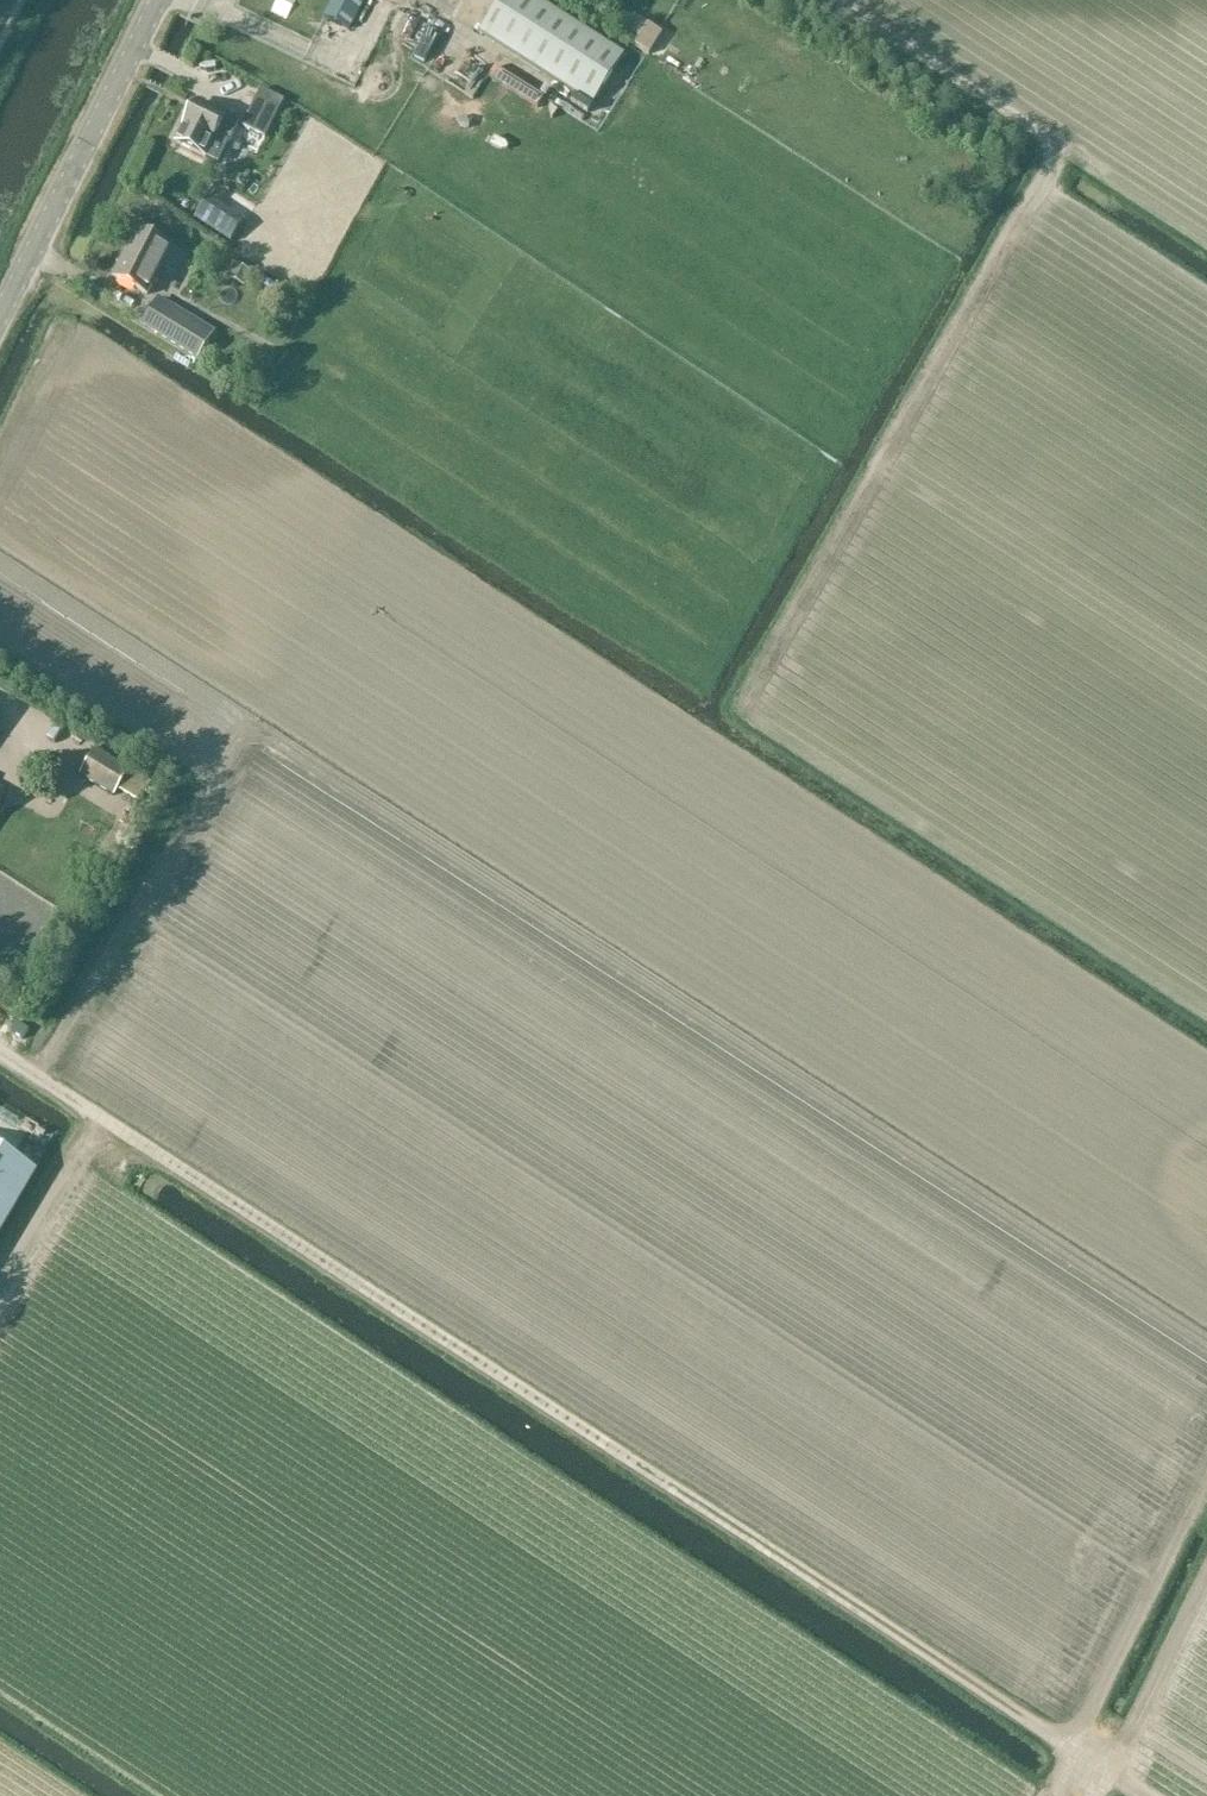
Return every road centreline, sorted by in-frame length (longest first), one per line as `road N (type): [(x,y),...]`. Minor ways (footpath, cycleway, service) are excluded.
road 1 (track): [(1071,1761),(0,1046)]
road 2 (track): [(1206,247),(842,0)]
road 3 (tertiary): [(0,319),(161,0)]

